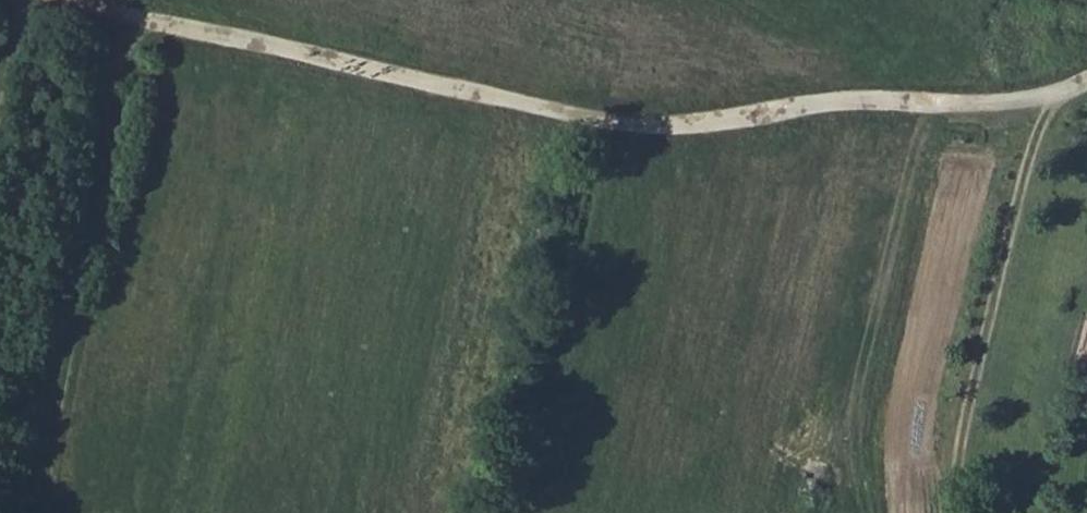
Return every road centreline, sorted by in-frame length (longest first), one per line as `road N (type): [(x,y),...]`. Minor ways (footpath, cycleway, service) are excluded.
road 1 (track): [(1086,79),(991,103),(828,100),(660,126),(462,92),(87,0)]

